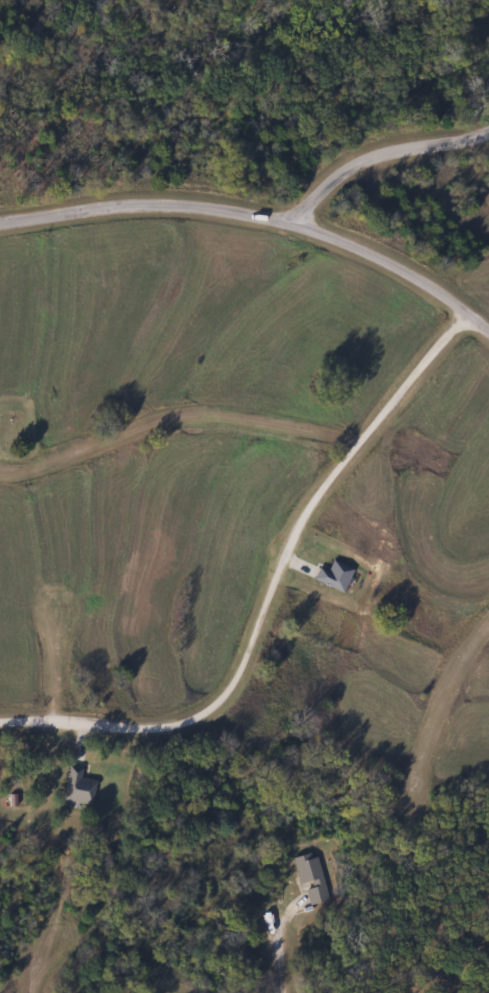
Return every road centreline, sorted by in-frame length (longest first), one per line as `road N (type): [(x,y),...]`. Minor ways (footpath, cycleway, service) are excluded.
road 1 (residential): [(0,717),(167,722),(215,702),(236,677),(309,501),(469,311)]
road 2 (residential): [(0,222),(169,201),(284,217),(387,254),(488,327)]
road 3 (residential): [(358,440),(194,410),(29,467),(0,464)]
road 4 (residential): [(295,220),(365,156),(488,130)]
road 5 (residential): [(419,762),(455,666),(488,613)]
road 6 (residential): [(58,717),(51,591)]

